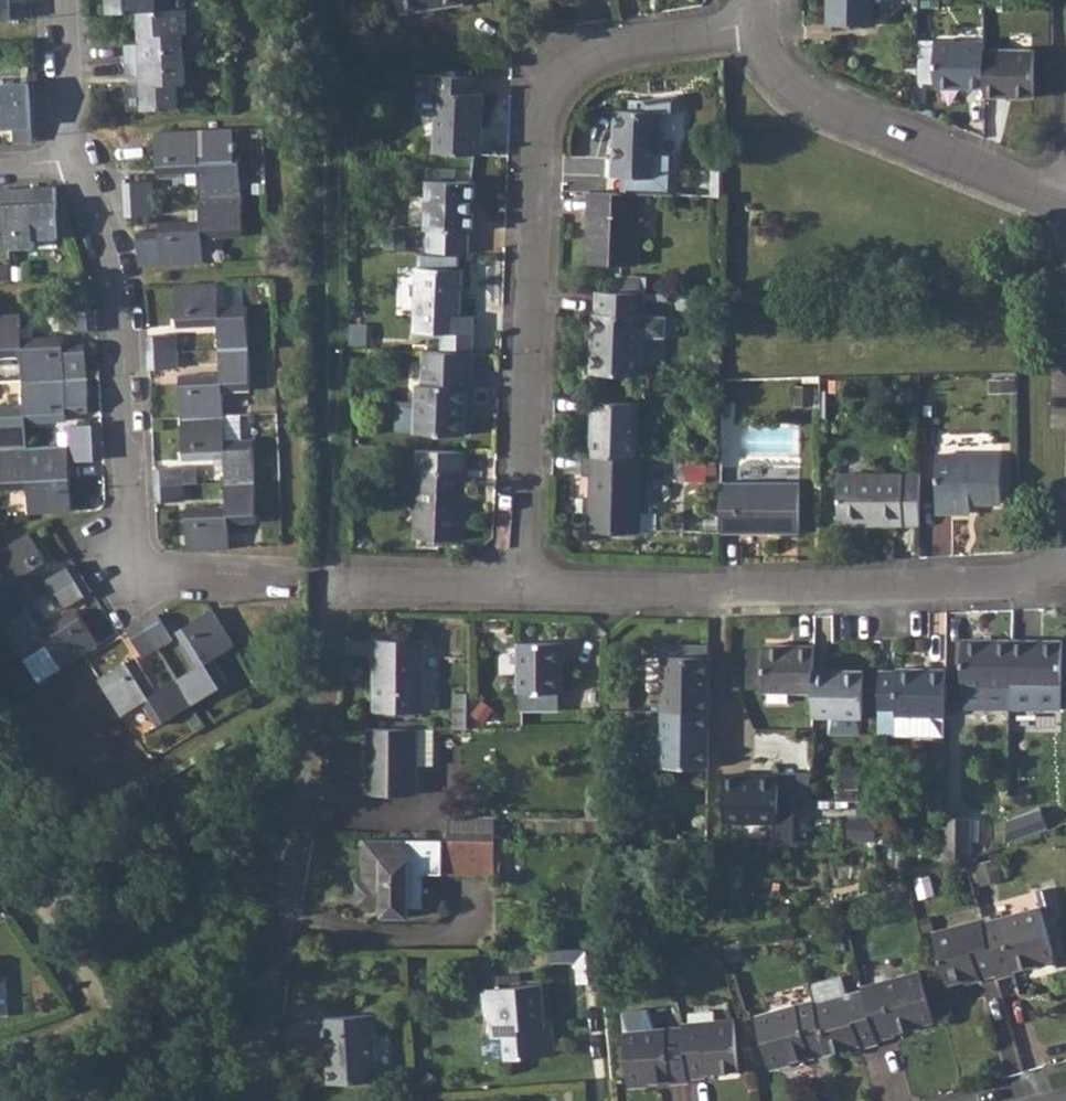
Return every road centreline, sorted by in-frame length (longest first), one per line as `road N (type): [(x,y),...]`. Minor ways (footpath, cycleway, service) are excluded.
road 1 (residential): [(755,23),(611,47),(580,63),(544,118),(519,588)]
road 2 (residential): [(70,159),(101,216),(123,287),(137,550),(171,580),(334,591)]
road 3 (residential): [(519,588),(736,592),(994,583),(1032,577),(1065,555)]
road 4 (residential): [(334,591),(259,1100)]
road 5 (residential): [(1065,202),(812,100),(778,73),(755,23)]
road 6 (residential): [(334,591),(519,588)]
road 7 (residential): [(65,0),(70,159)]

